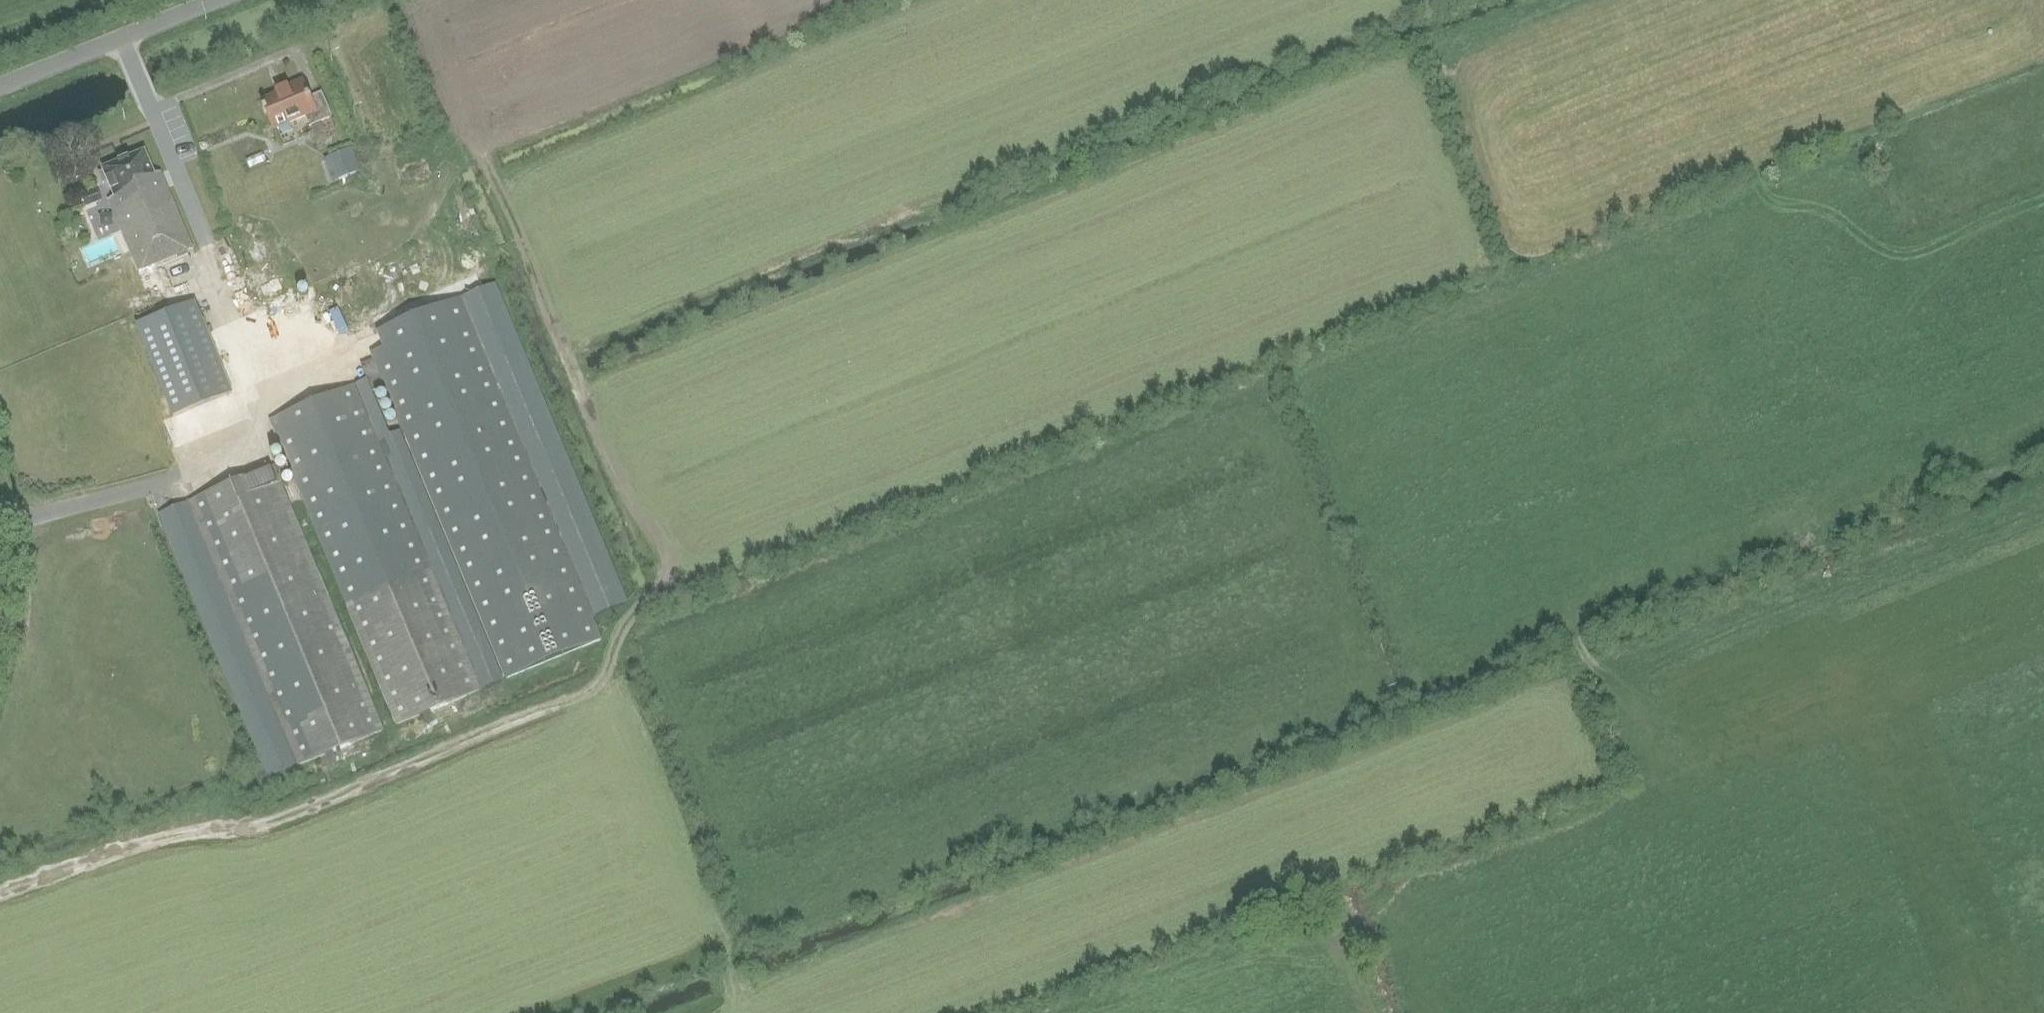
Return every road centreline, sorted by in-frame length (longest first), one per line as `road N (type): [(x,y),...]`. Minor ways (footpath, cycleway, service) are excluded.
road 1 (tertiary): [(0,86),(215,0)]

